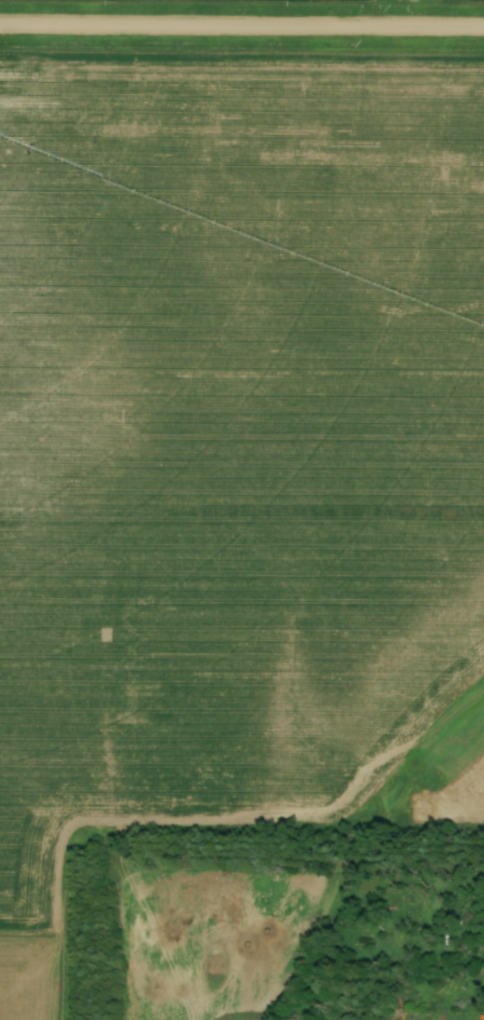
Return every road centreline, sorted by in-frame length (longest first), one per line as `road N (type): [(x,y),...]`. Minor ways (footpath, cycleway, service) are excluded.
road 1 (residential): [(483,31),(0,28)]

